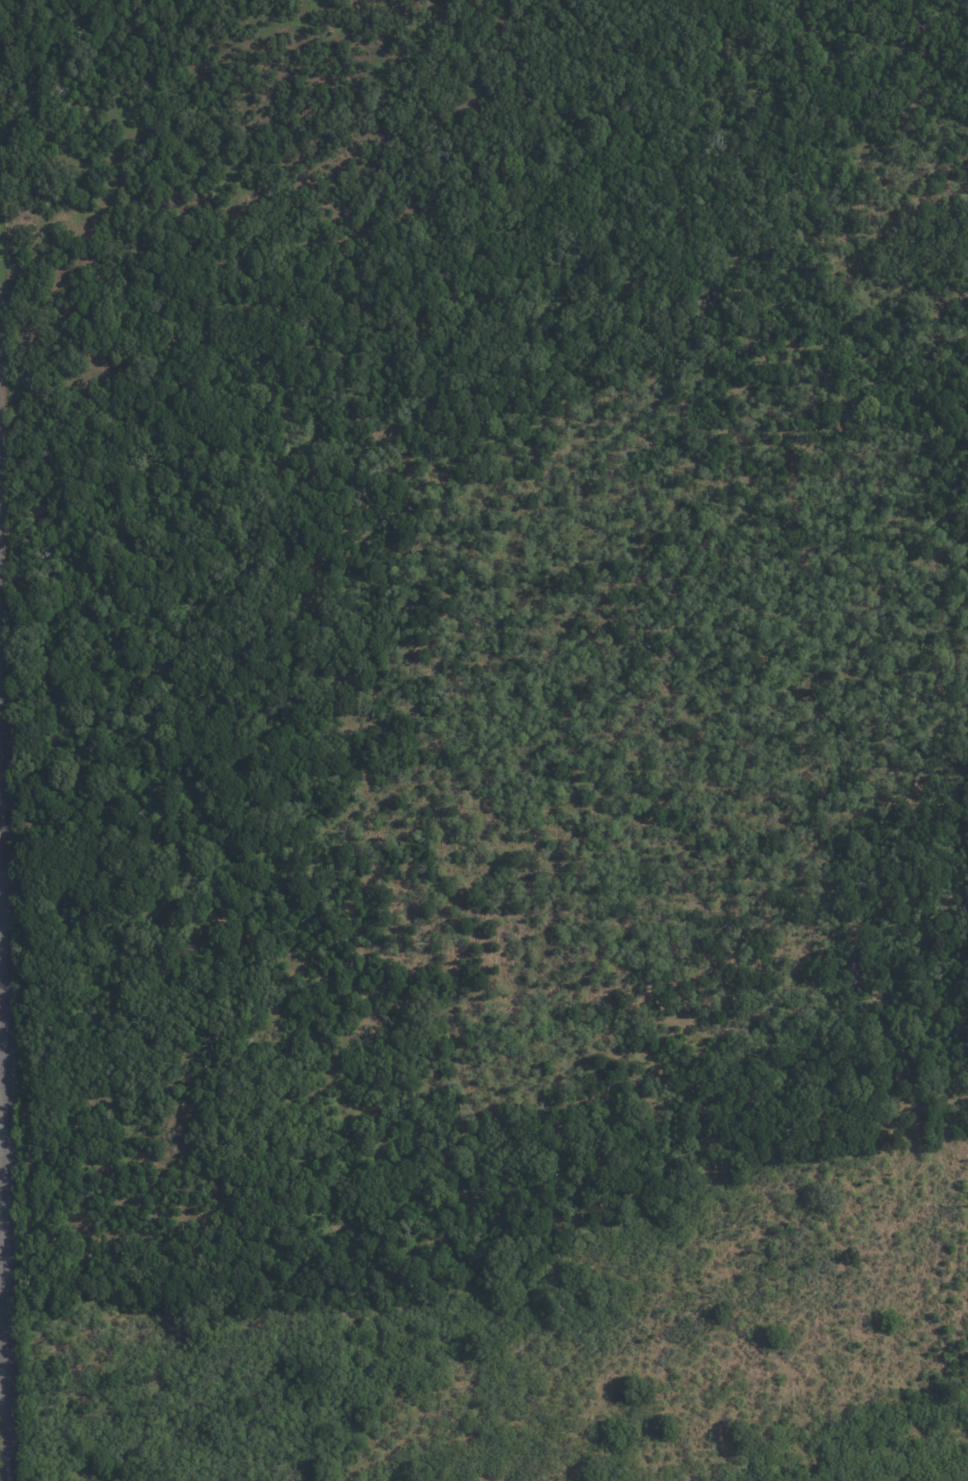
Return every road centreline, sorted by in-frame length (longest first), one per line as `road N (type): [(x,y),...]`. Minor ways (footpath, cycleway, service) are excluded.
road 1 (residential): [(0,924),(10,1480)]

